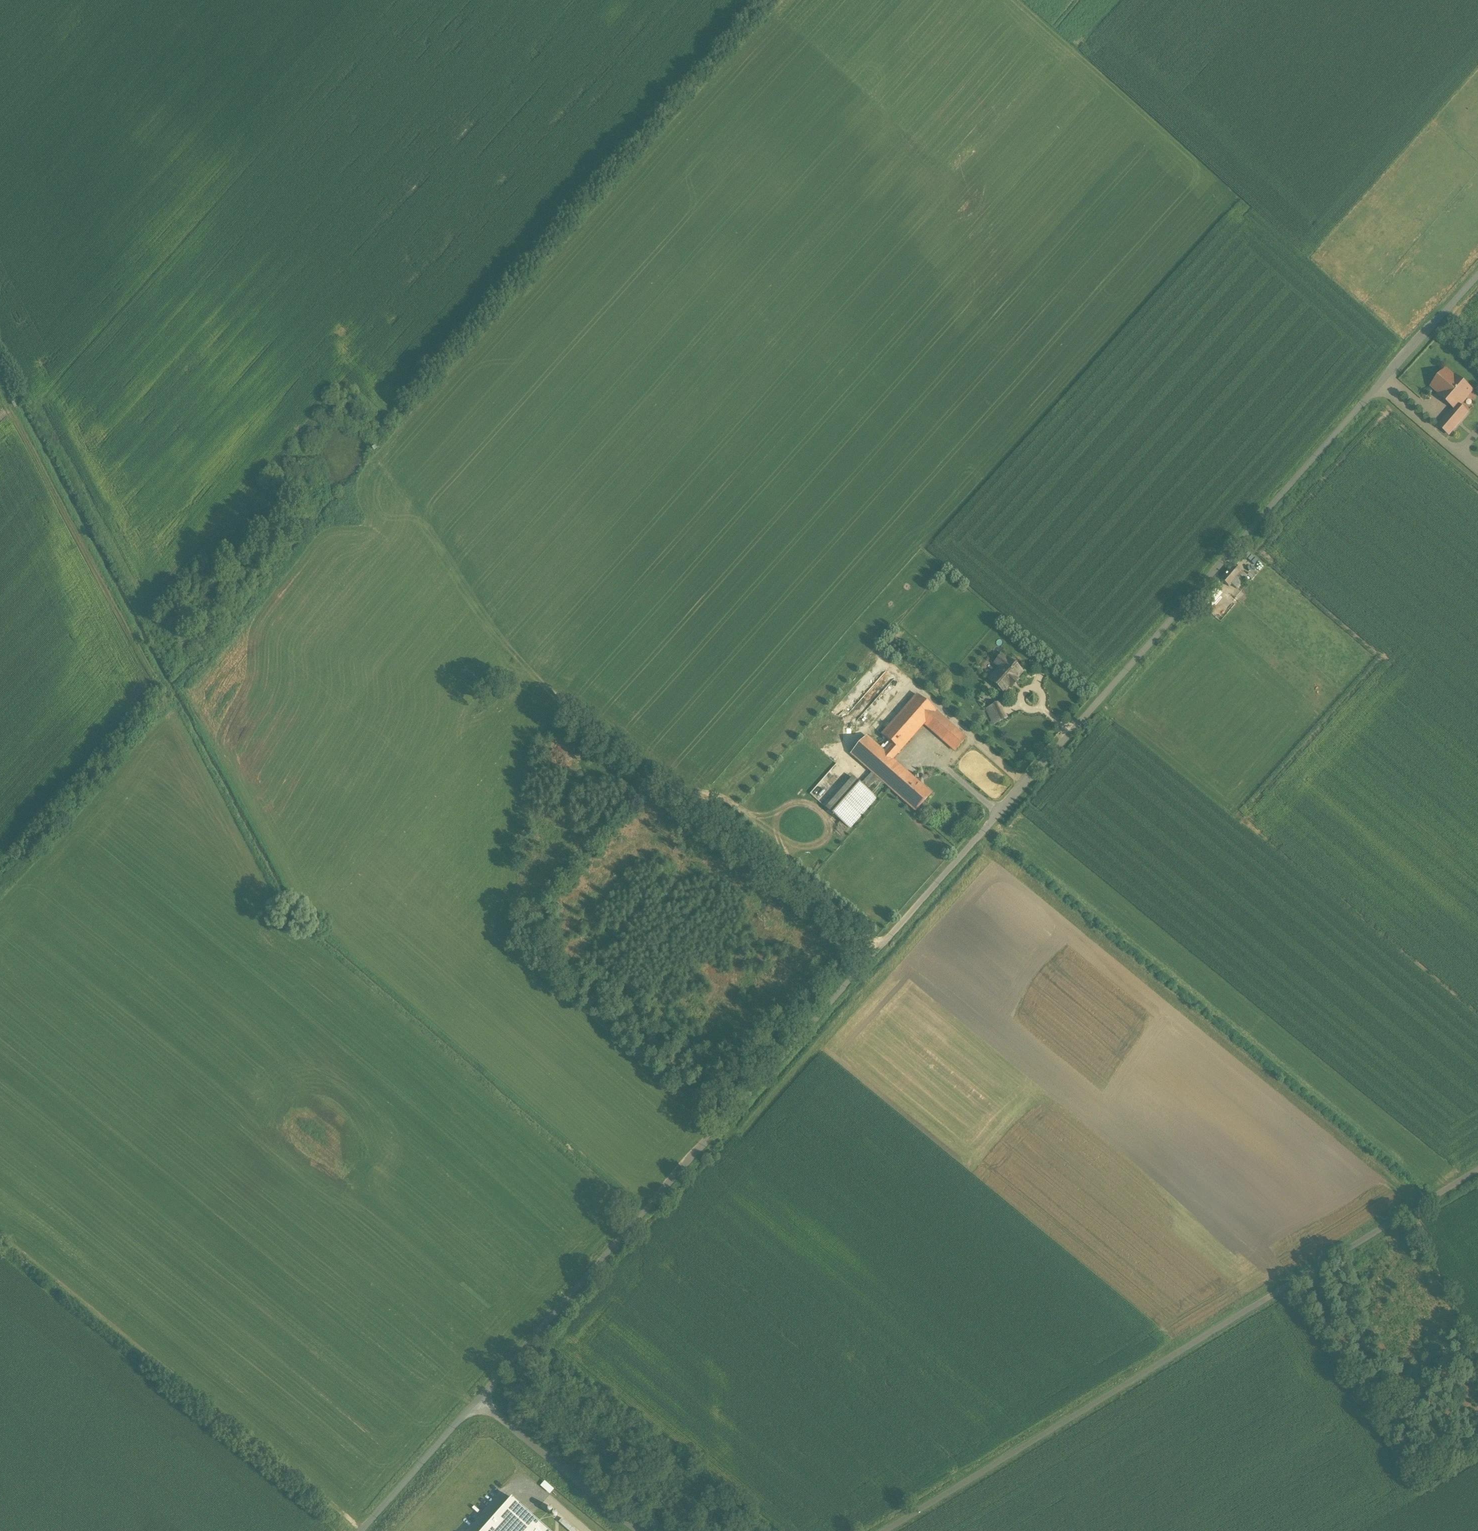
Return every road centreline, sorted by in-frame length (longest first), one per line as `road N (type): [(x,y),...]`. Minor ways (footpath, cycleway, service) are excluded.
road 1 (unclassified): [(479,1404),(1477,281)]
road 2 (unclassified): [(889,1530),(1477,1171)]
road 3 (unclassified): [(479,1404),(636,1530)]
road 4 (unclassified): [(361,1530),(479,1404)]

